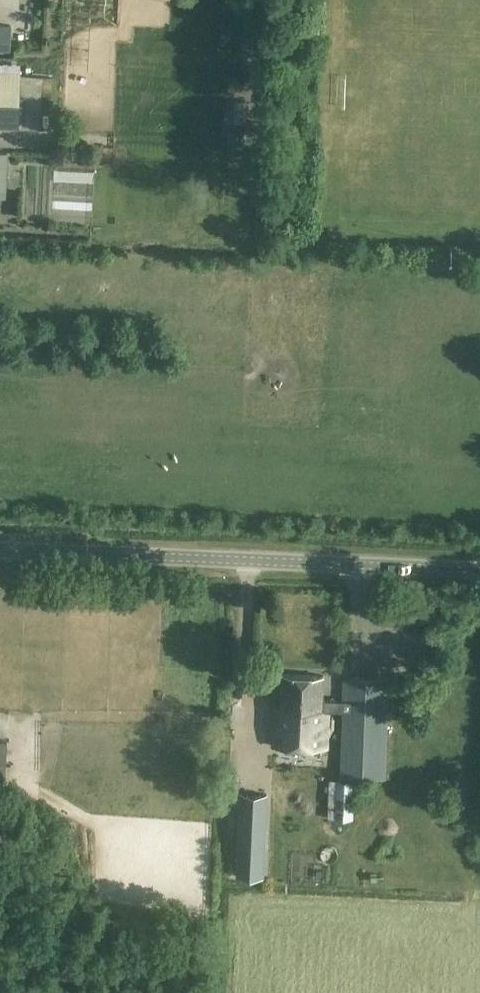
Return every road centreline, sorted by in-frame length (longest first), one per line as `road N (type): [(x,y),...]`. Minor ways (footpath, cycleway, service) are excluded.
road 1 (unclassified): [(479,569),(0,548)]

